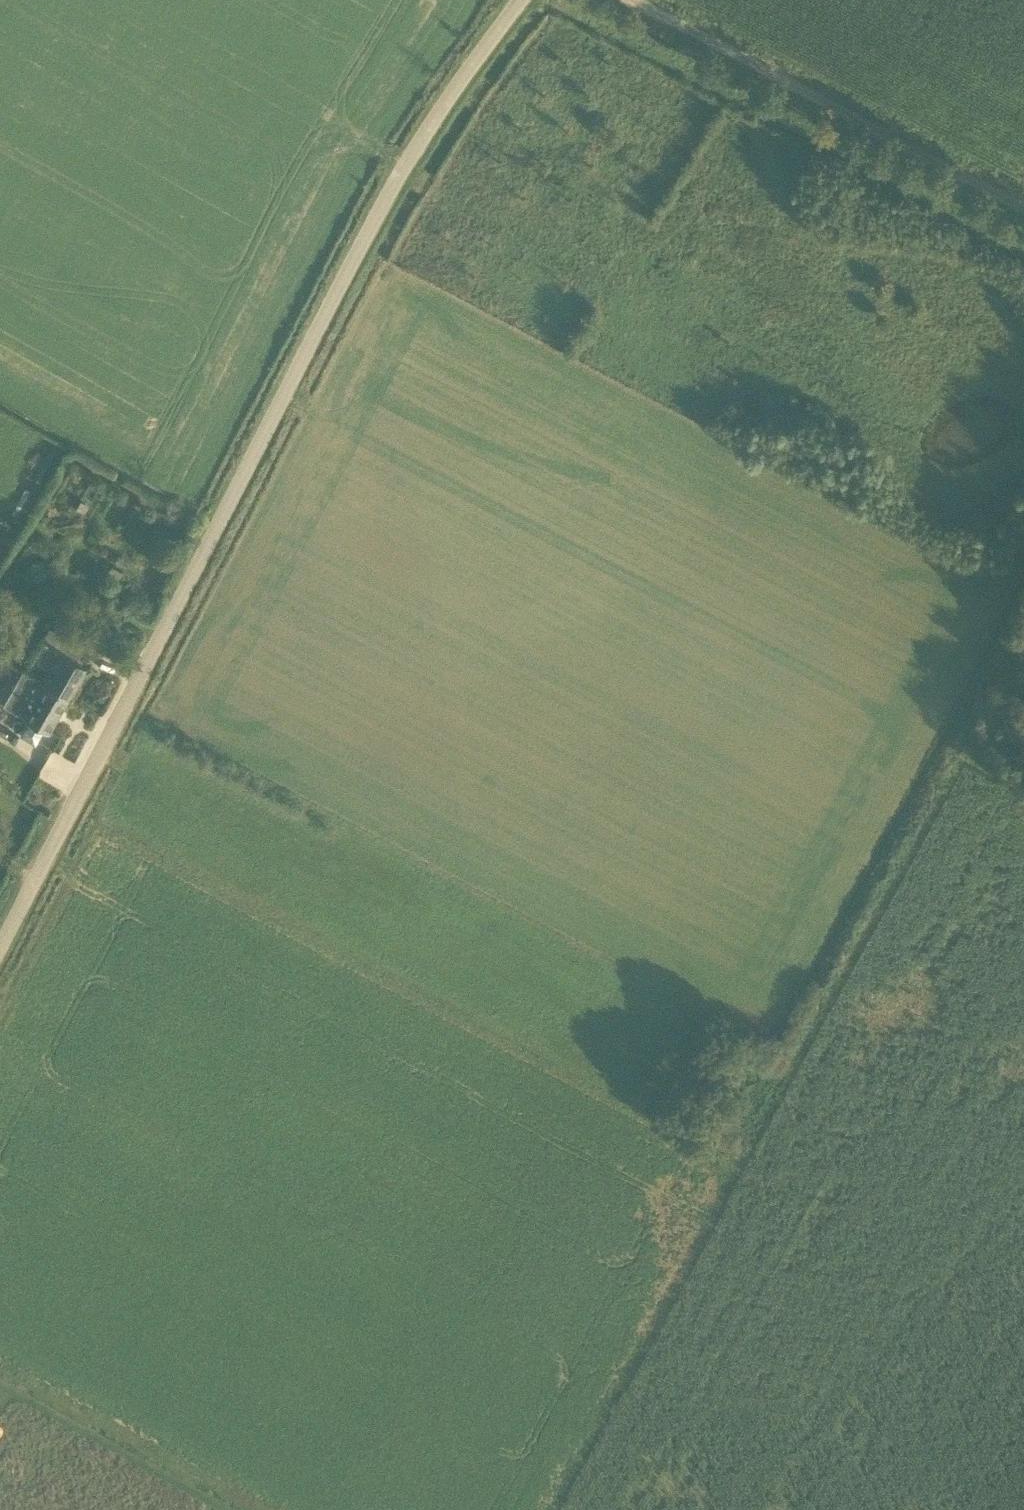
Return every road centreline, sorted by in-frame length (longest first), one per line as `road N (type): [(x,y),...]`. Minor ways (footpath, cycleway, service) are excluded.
road 1 (unclassified): [(0,946),(384,205),(530,0)]
road 2 (track): [(1023,214),(617,0)]

